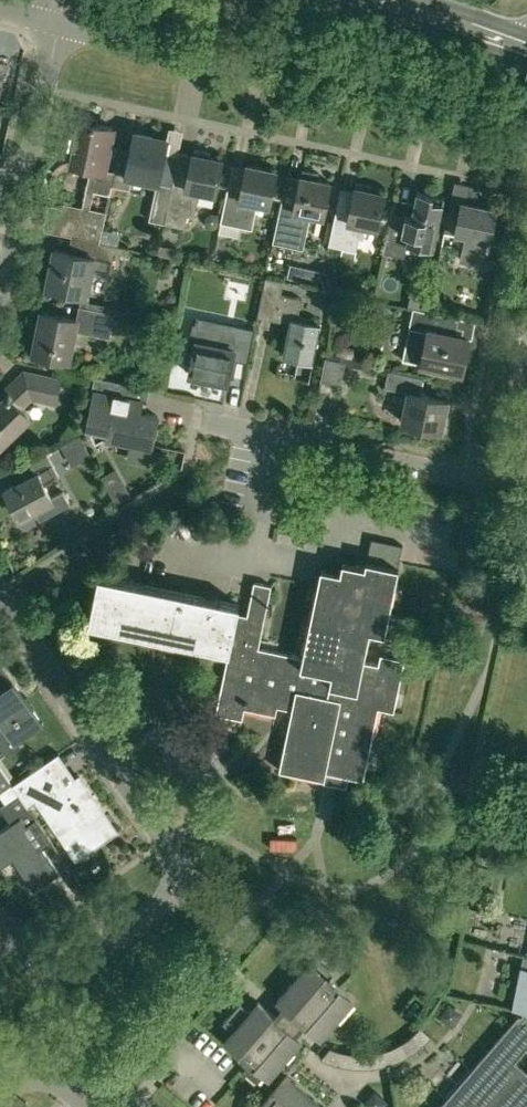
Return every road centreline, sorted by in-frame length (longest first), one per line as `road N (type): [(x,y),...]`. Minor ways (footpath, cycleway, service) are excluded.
road 1 (residential): [(15,1058),(63,978),(166,905),(179,875),(151,819),(0,595)]
road 2 (residential): [(526,147),(59,23)]
road 3 (residential): [(196,418),(482,477),(510,452),(526,371)]
road 4 (residential): [(0,291),(59,23)]
road 5 (primary): [(526,47),(391,0)]

